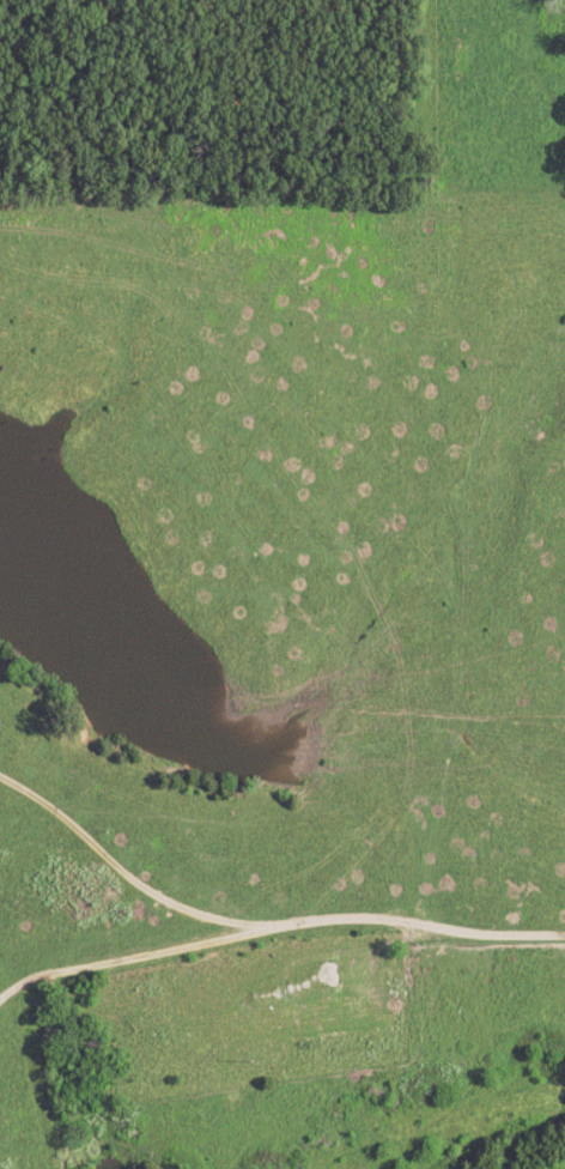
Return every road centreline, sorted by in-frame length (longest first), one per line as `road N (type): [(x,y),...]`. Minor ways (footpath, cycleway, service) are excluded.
road 1 (residential): [(0,1002),(44,976),(369,917),(564,939)]
road 2 (residential): [(0,777),(53,808),(153,896),(274,931)]

